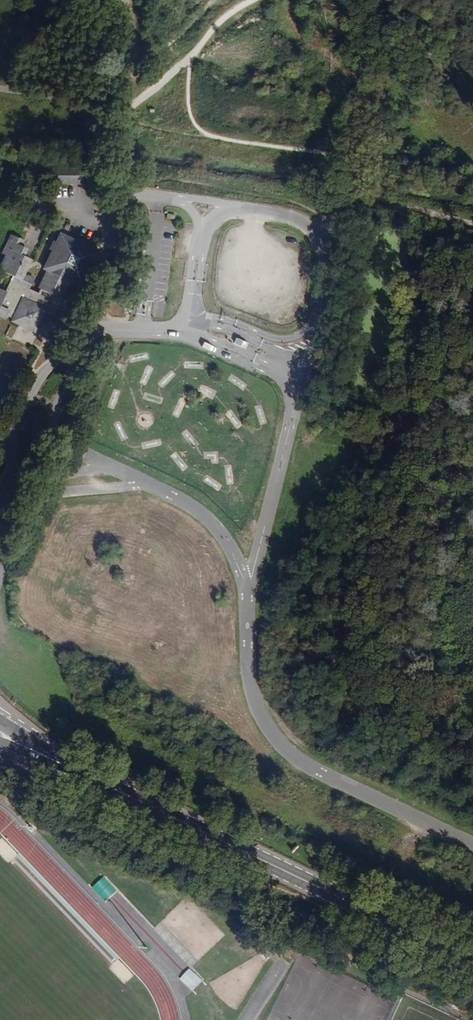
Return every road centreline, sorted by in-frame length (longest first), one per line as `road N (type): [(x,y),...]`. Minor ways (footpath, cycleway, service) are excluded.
road 1 (residential): [(96,329),(187,330),(255,361),(287,363),(295,409),(245,583),(258,711),(303,764),(472,844)]
road 2 (primary): [(79,773),(472,961)]
road 3 (unclassified): [(0,526),(81,352)]
road 4 (residential): [(111,0),(112,187)]
road 5 (unclassified): [(81,352),(50,363),(35,388),(0,494)]

